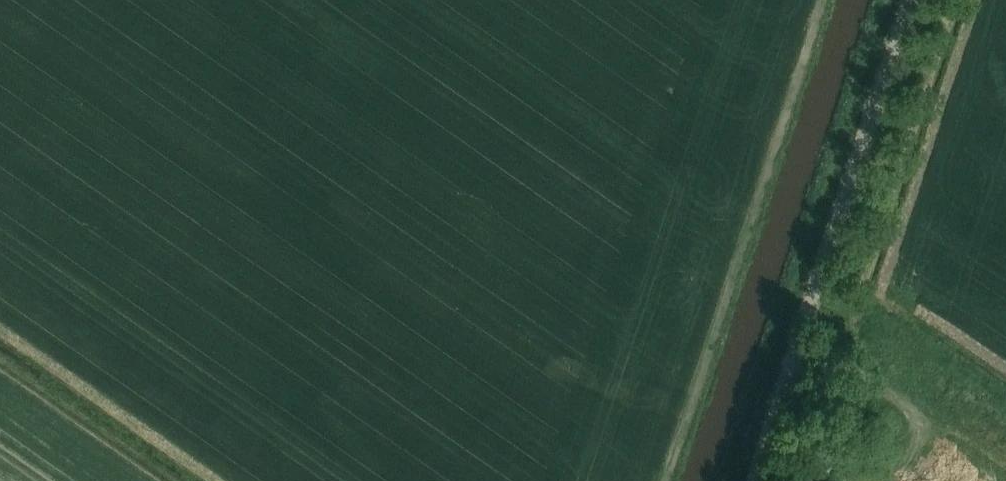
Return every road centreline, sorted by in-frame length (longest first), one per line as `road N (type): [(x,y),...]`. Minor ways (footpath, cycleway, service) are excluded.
road 1 (unclassified): [(752,480),(915,0)]

